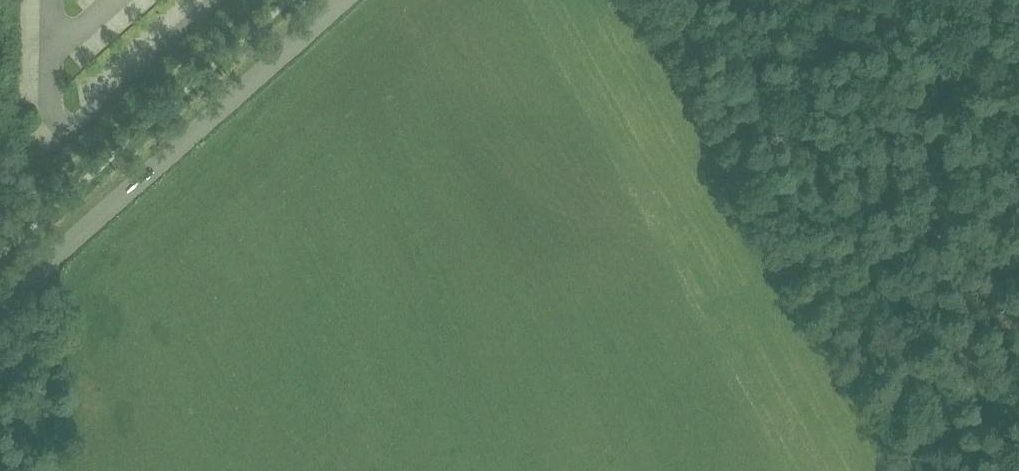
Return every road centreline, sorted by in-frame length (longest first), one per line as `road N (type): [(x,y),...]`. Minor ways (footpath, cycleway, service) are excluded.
road 1 (unclassified): [(0,302),(340,0)]

